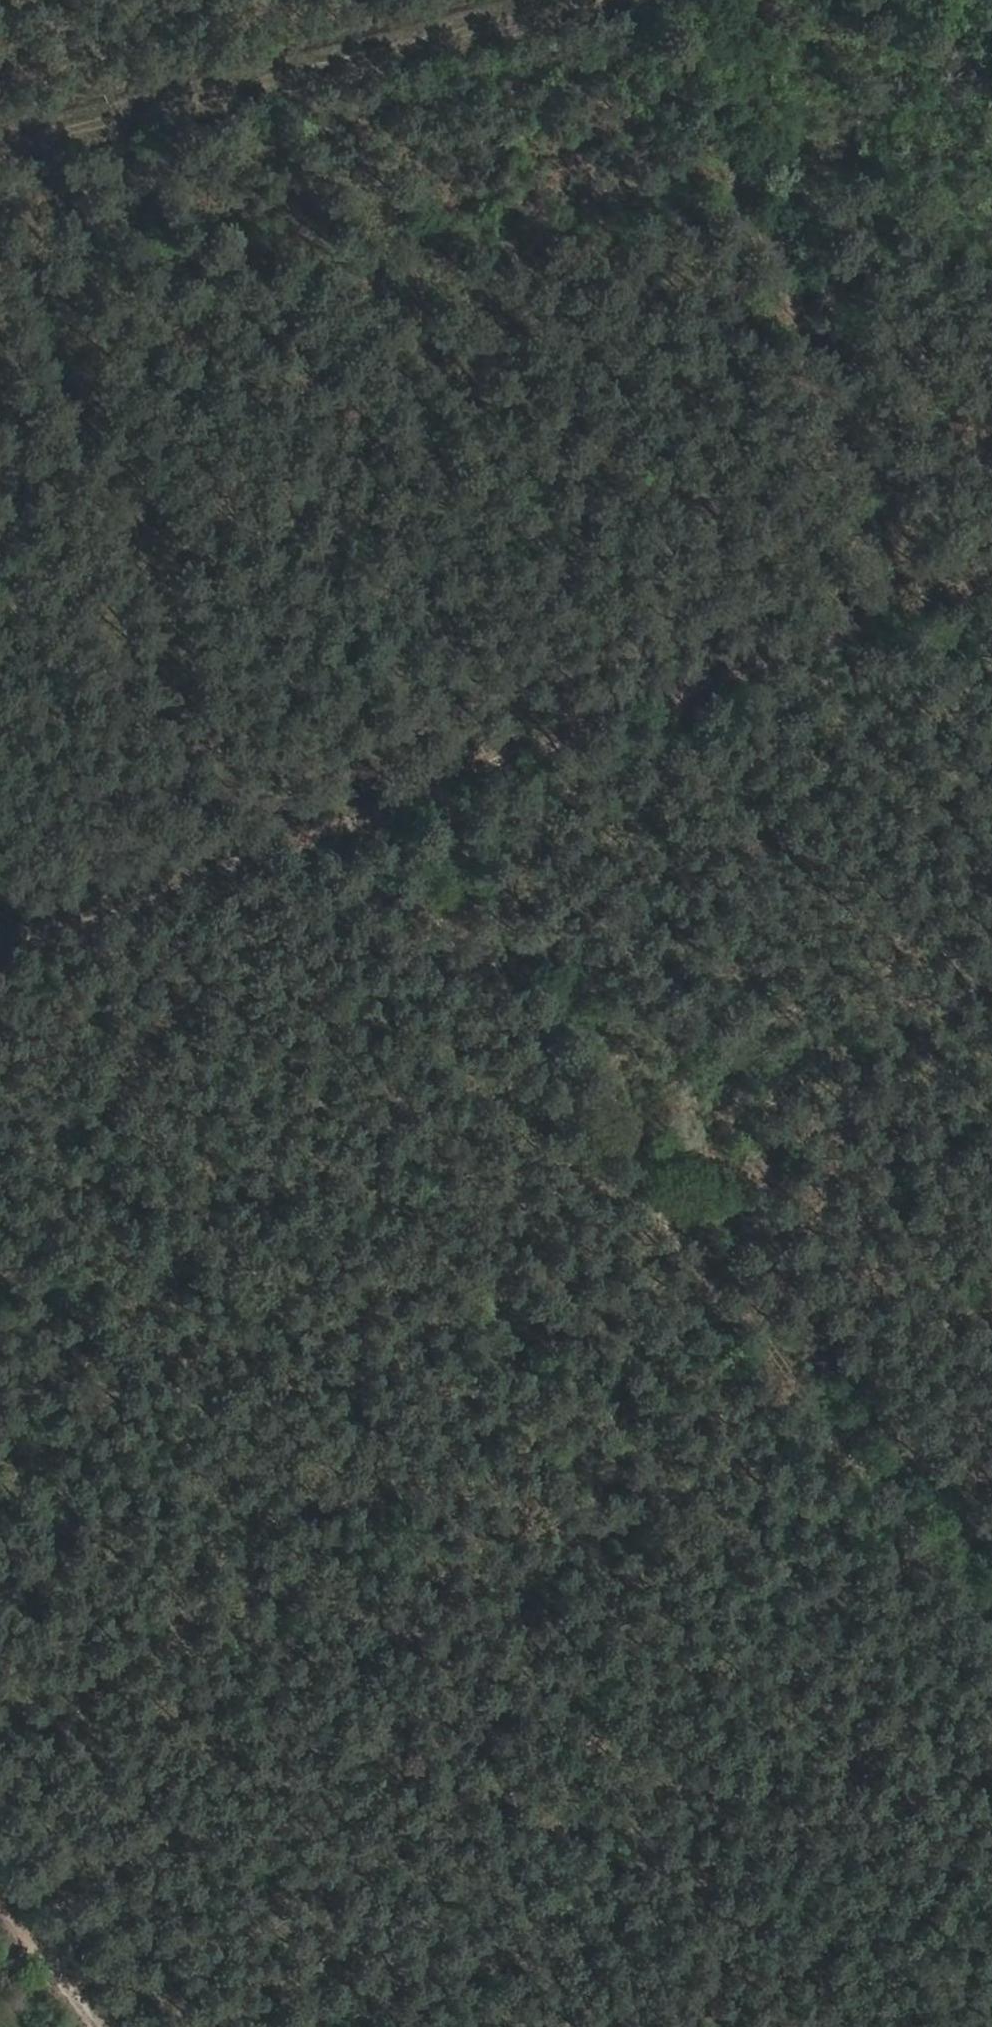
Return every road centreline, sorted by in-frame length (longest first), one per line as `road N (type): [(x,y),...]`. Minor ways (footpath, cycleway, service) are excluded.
road 1 (track): [(0,149),(609,0)]

